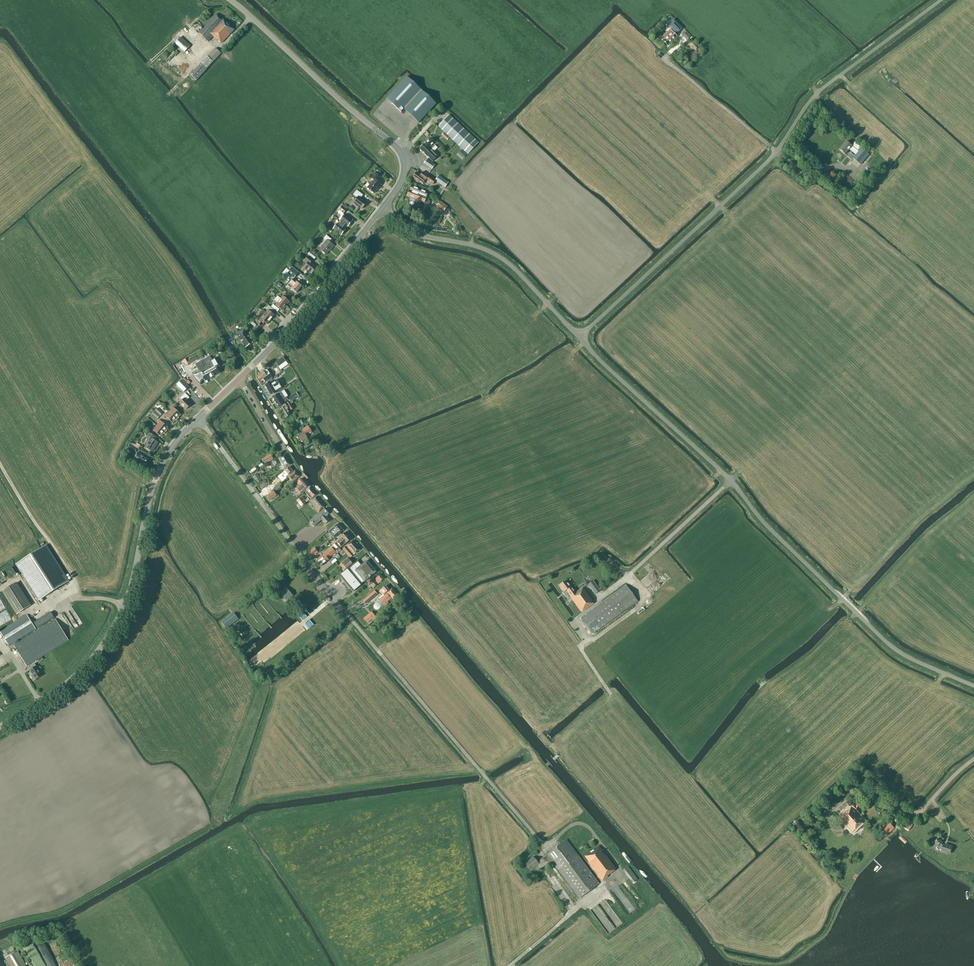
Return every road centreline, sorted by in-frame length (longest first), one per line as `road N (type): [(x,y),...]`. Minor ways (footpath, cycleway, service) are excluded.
road 1 (unclassified): [(547,847),(350,618),(198,418)]
road 2 (unclassified): [(580,336),(889,644),(973,686)]
road 3 (unclassified): [(580,336),(766,162),(815,95),(940,0)]
road 4 (tertiary): [(0,727),(71,683),(110,636),(155,481),(198,418)]
road 5 (tertiary): [(383,208),(400,182),(401,152),(229,0)]
road 6 (tertiary): [(239,379),(383,208)]
road 7 (unclassified): [(405,225),(501,258),(580,336)]
road 8 (track): [(777,151),(668,61),(671,50)]
road 9 (track): [(70,595),(74,580),(0,467)]
road 10 (track): [(973,759),(918,814),(901,811),(871,786)]

